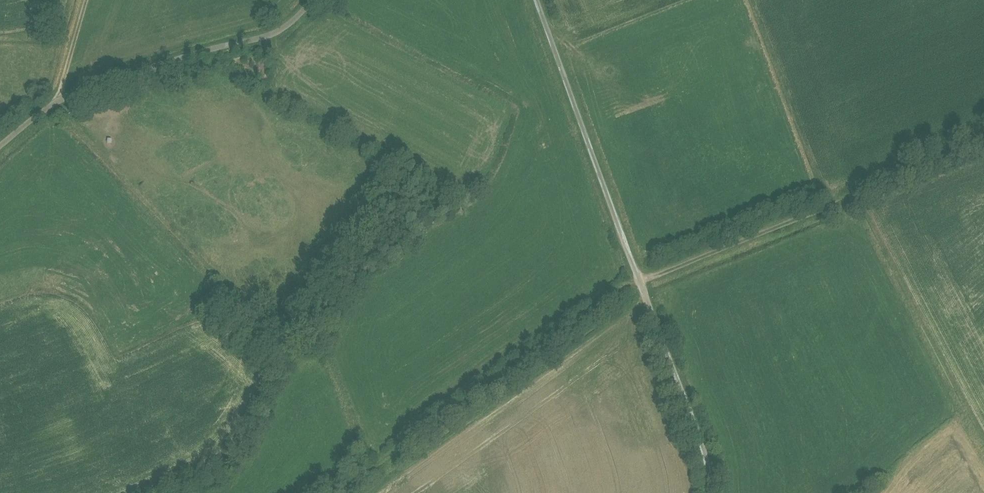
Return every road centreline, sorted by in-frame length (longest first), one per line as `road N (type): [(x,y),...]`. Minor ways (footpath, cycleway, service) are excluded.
road 1 (track): [(638,271),(469,384),(328,492)]
road 2 (unclassified): [(638,271),(983,137)]
road 3 (unclassified): [(0,140),(55,102),(277,33),(307,0)]
road 4 (residential): [(537,0),(638,271)]
road 5 (residential): [(638,271),(703,449),(708,492)]

